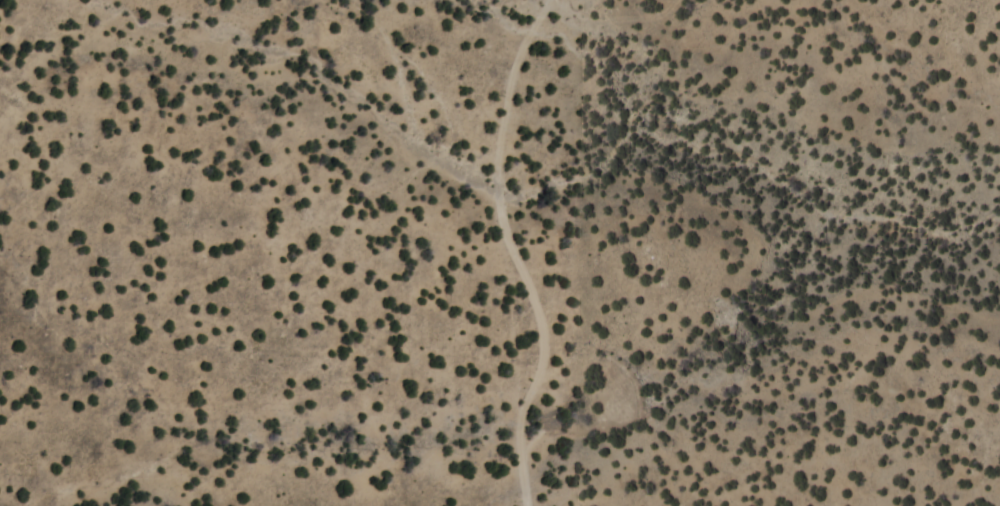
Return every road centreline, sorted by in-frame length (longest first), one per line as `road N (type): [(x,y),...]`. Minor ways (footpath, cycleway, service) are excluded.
road 1 (residential): [(542,0),(504,116),(499,261),(555,505)]

